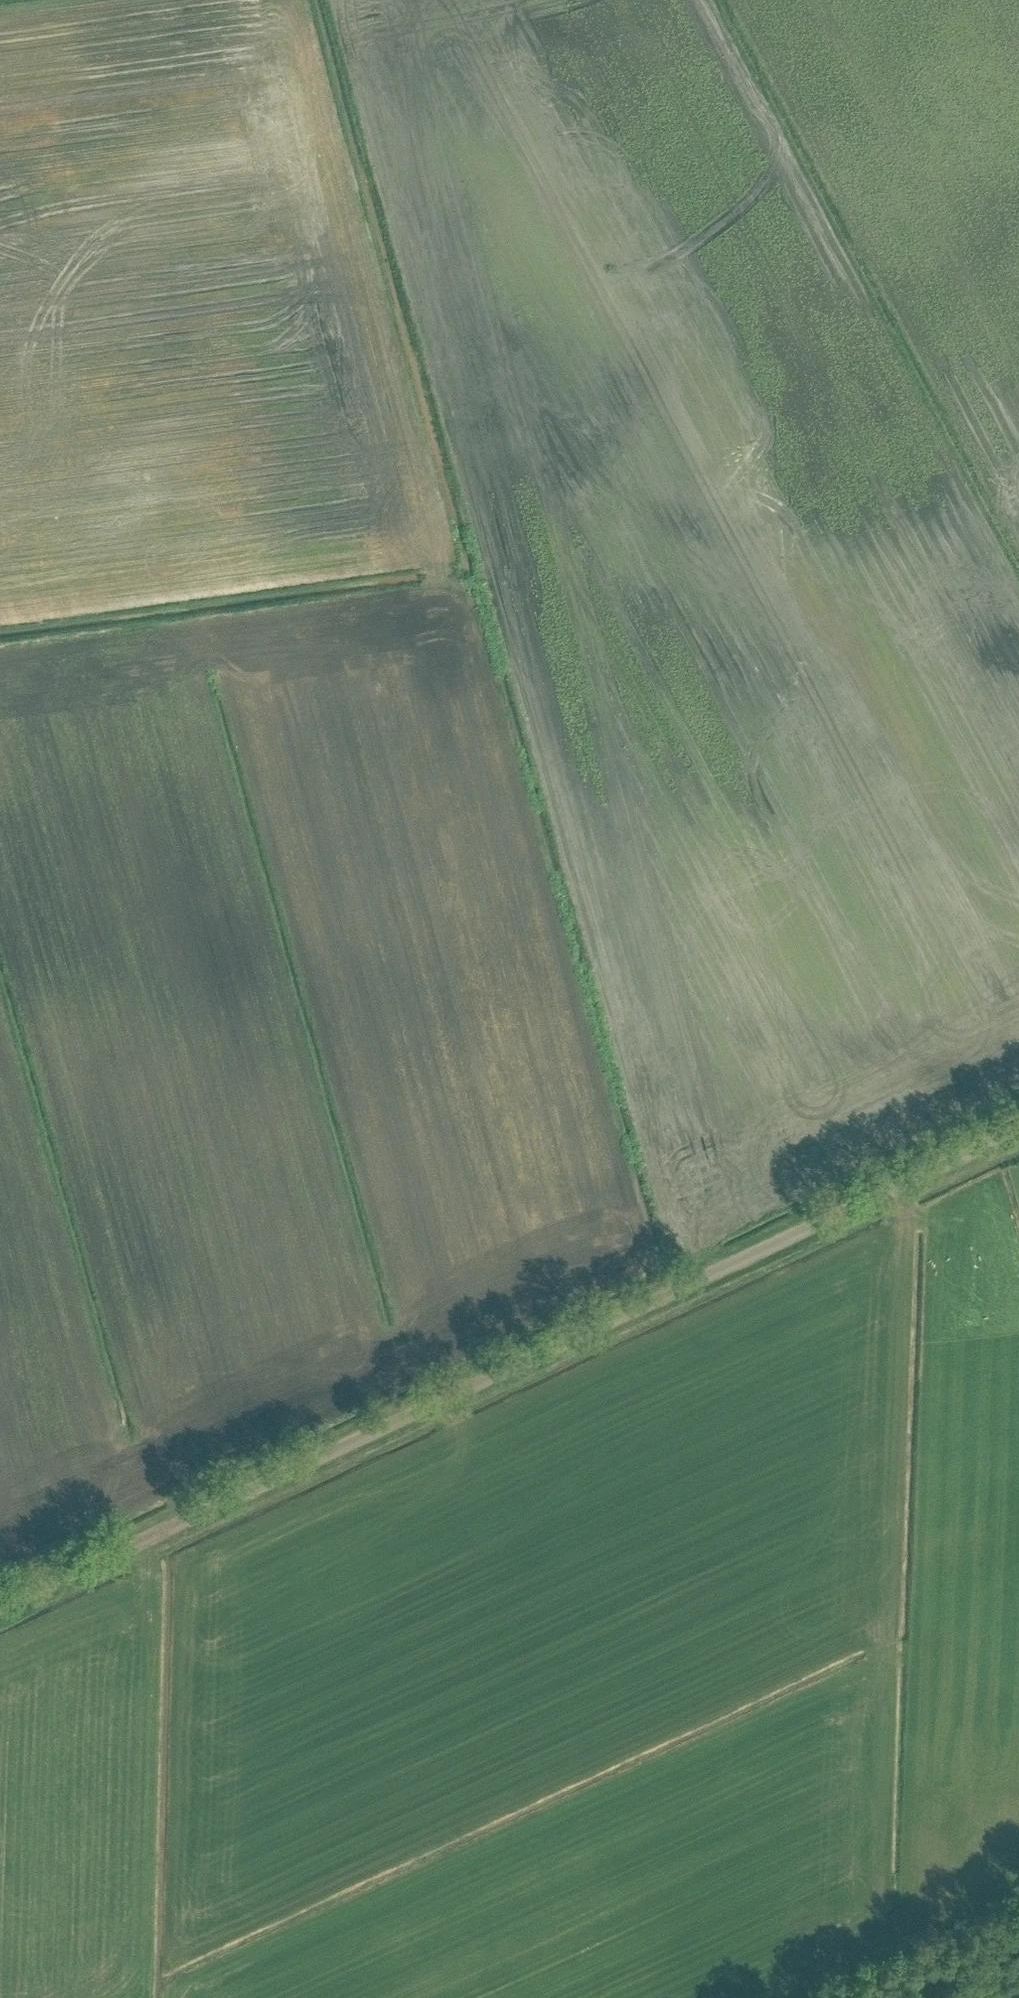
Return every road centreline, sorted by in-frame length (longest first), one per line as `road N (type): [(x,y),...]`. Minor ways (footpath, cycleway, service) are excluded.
road 1 (unclassified): [(0,1605),(1018,1131)]

